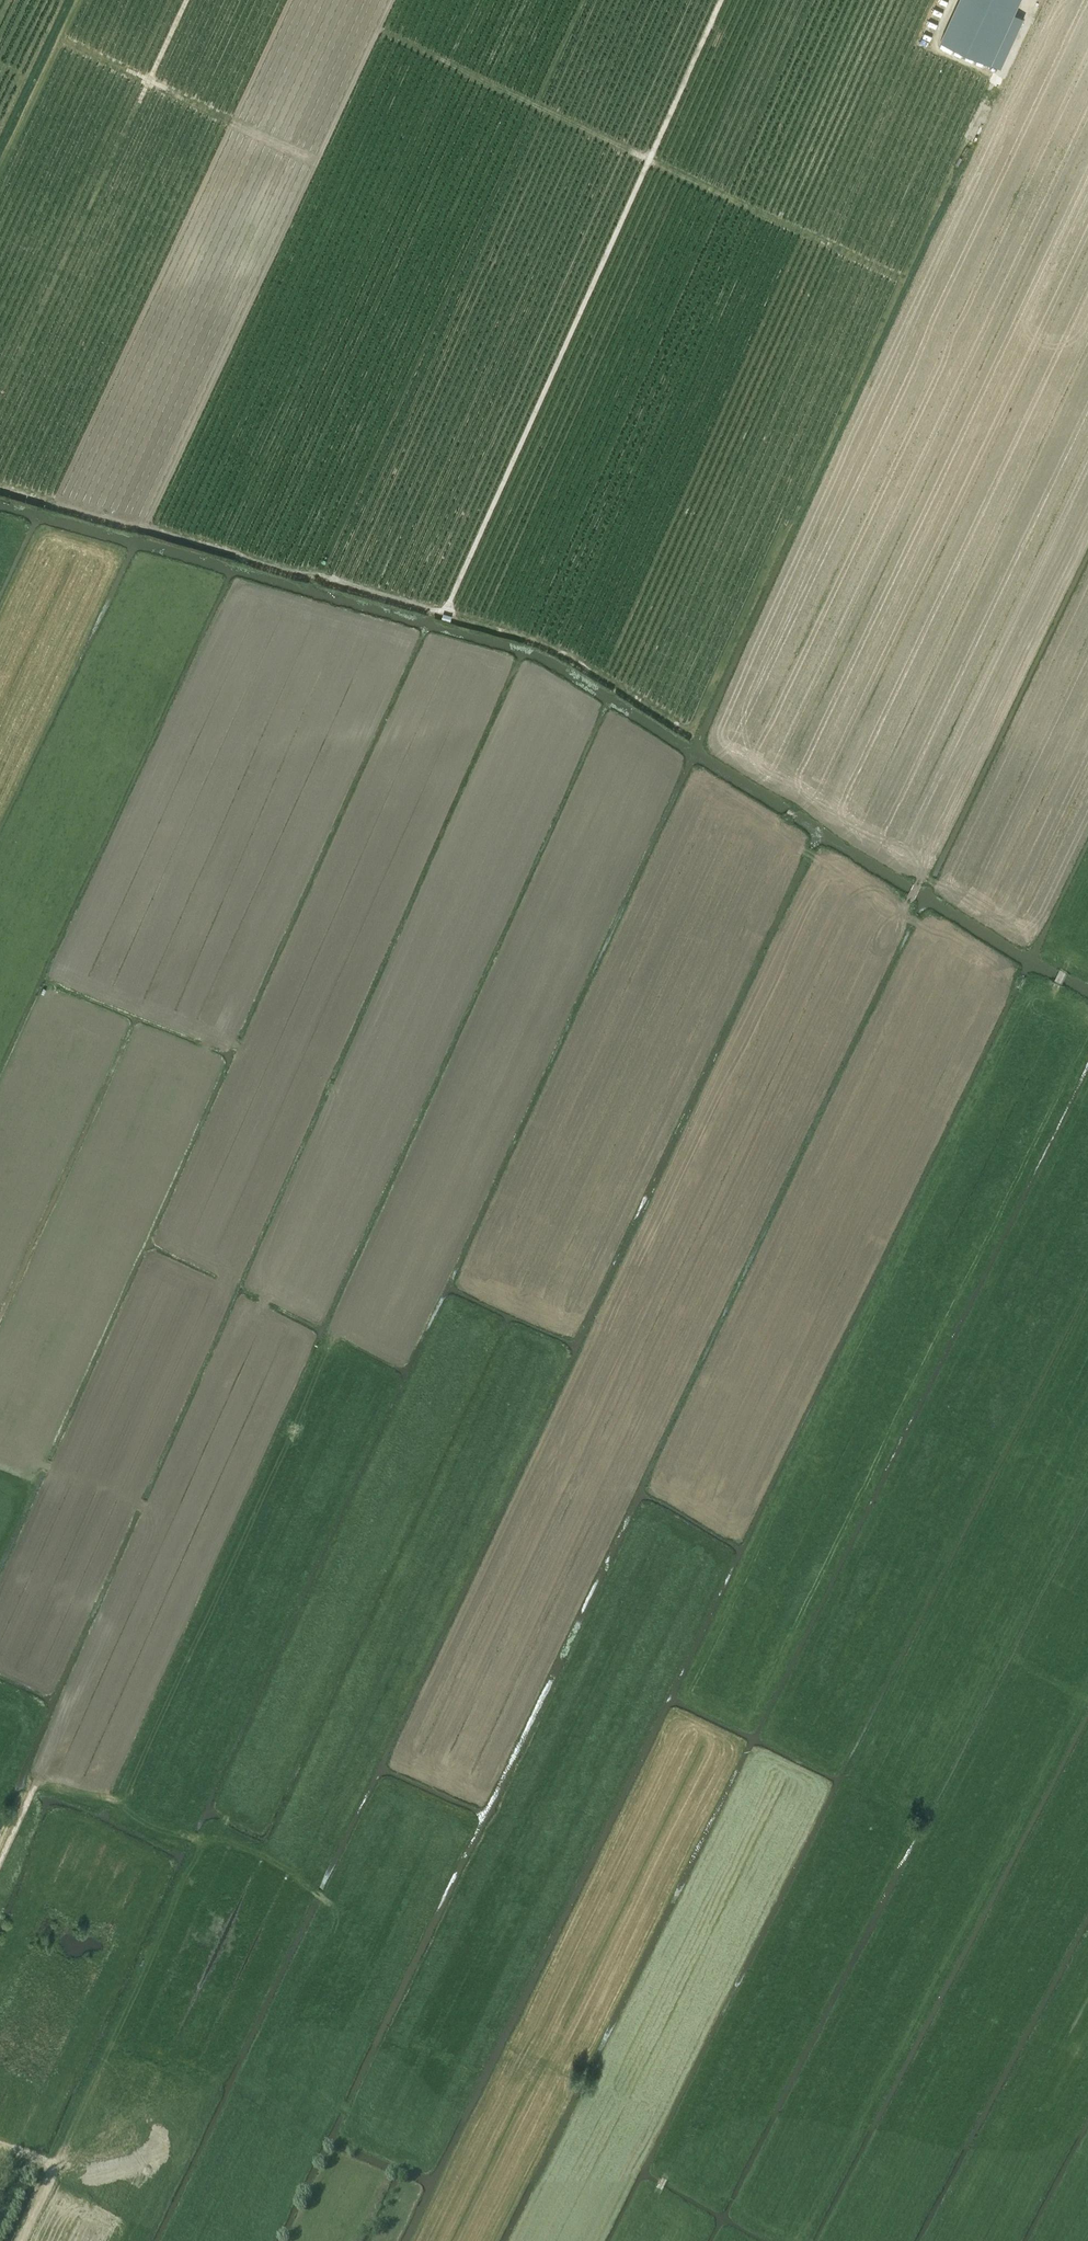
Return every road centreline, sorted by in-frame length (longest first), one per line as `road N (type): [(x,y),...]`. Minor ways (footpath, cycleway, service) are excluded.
road 1 (track): [(445,613),(720,0)]
road 2 (track): [(0,1865),(38,1781),(91,1781),(128,1795),(159,1823),(212,1836)]

